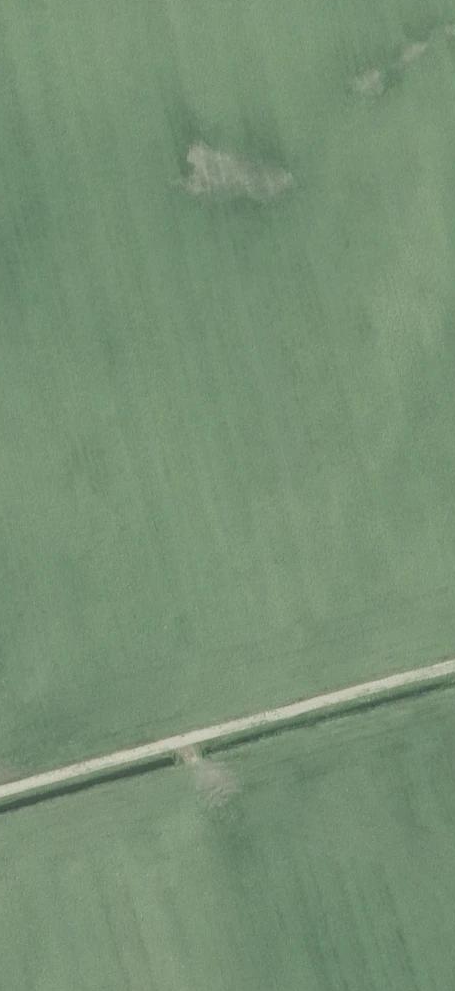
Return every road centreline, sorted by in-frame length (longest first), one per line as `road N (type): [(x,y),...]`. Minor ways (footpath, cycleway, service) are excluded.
road 1 (track): [(454,668),(0,794)]

